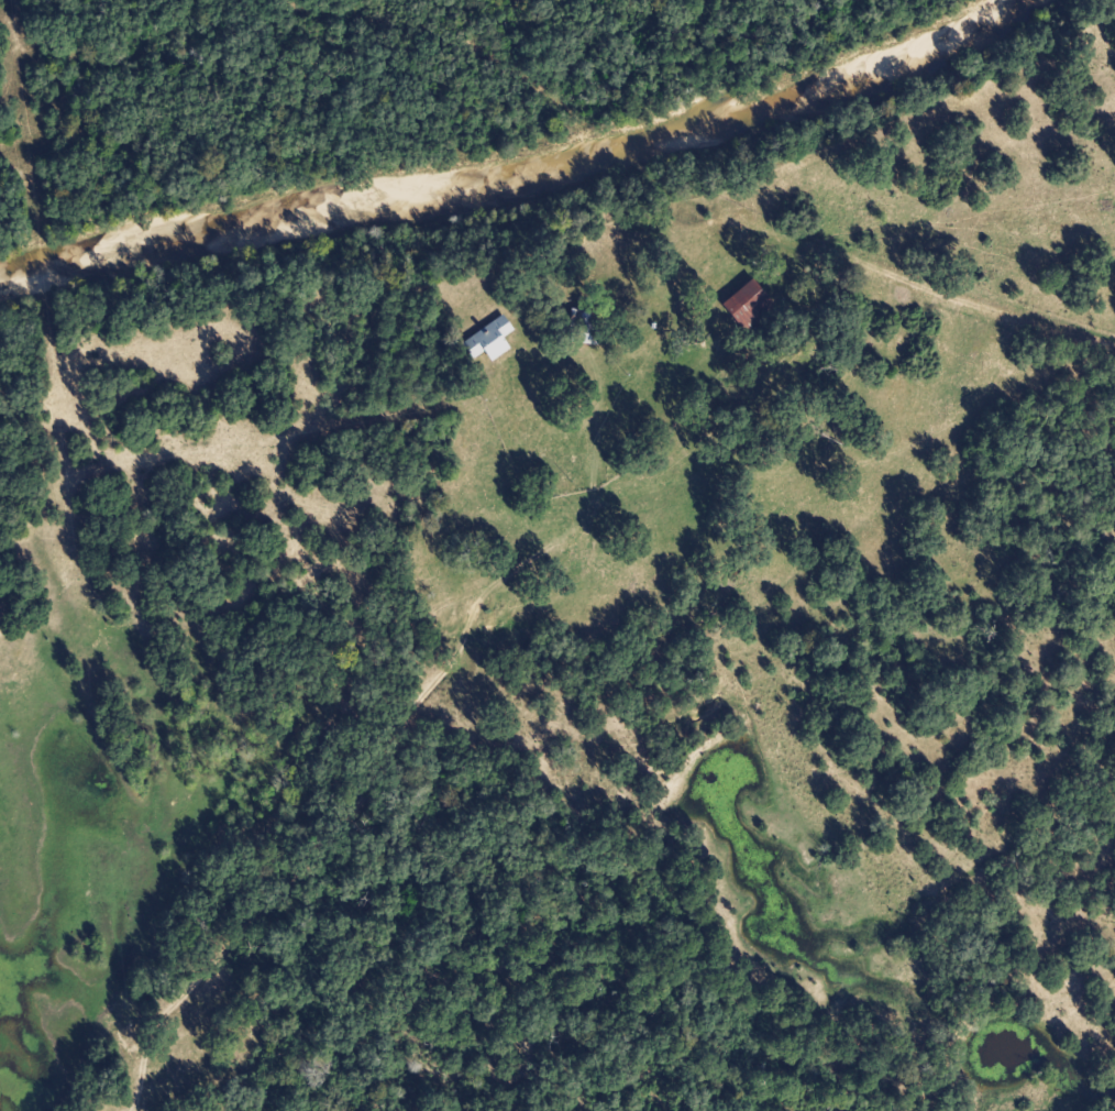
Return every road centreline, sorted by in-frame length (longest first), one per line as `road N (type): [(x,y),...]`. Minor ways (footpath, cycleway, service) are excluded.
road 1 (residential): [(1114,348),(874,265),(634,155)]
road 2 (track): [(531,82),(453,22),(403,0)]

